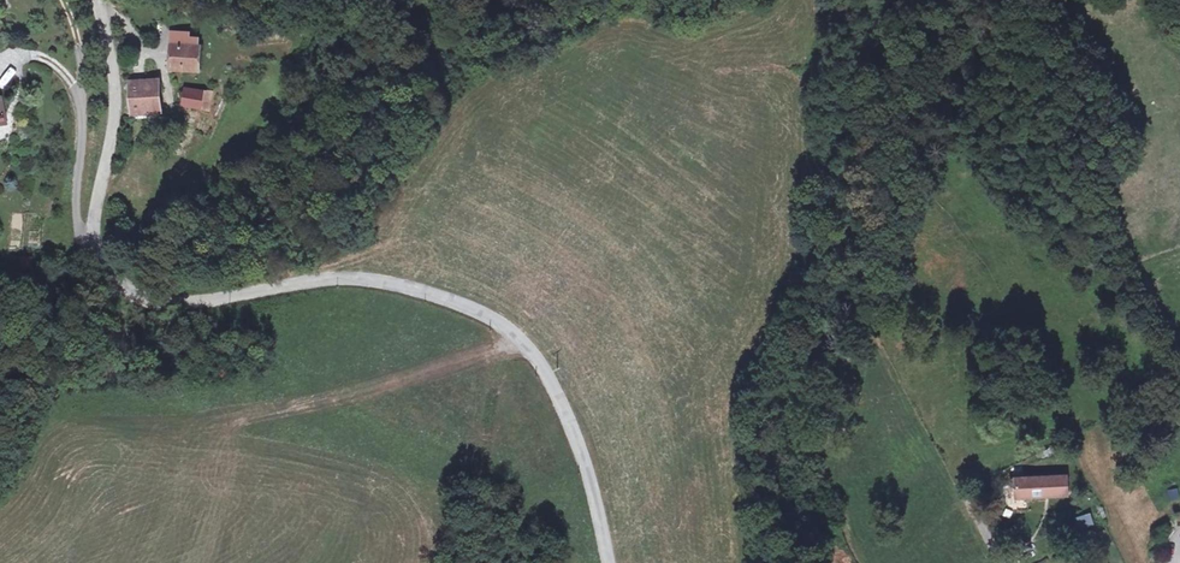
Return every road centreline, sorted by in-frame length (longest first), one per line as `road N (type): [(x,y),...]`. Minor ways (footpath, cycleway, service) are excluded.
road 1 (tertiary): [(95,0),(116,104),(91,236),(96,267),(140,298),(181,304),(284,285),(376,281),(444,298),(503,327),(526,346),(565,411),(606,562)]

